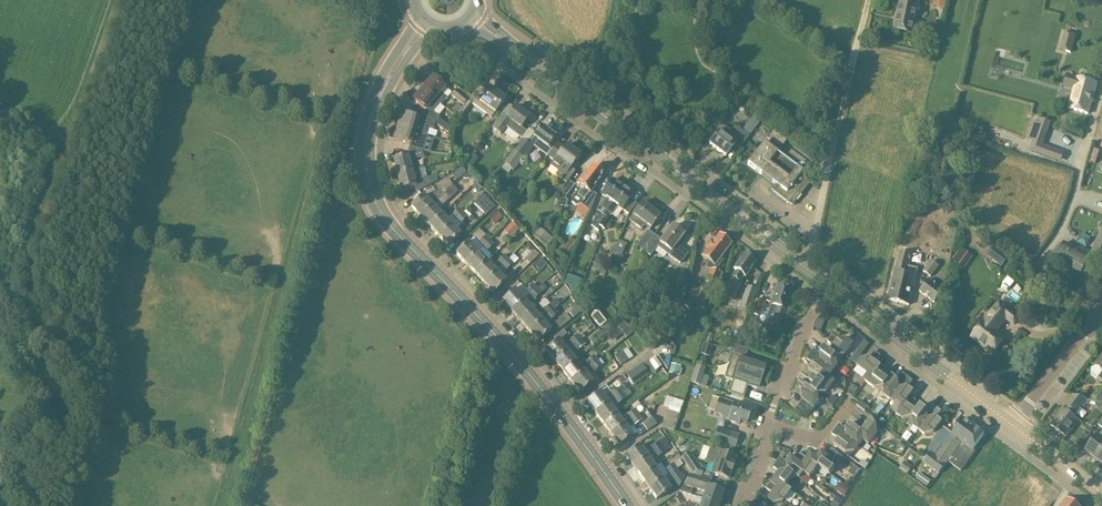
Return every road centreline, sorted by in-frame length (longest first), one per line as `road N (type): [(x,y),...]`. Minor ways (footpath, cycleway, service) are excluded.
road 1 (unclassified): [(27,505),(93,433),(95,409),(84,387),(29,323),(19,271),(117,0)]
road 2 (primary): [(834,289),(472,14)]
road 3 (secondary): [(491,332),(391,227),(371,184),(366,155),(377,100),(427,20)]
road 4 (primary): [(1012,426),(834,289)]
road 5 (secondary): [(628,505),(491,332)]
road 6 (unclassified): [(439,505),(491,332)]
road 7 (residential): [(770,427),(800,335),(834,289)]
road 8 (residential): [(1012,426),(1091,323)]

